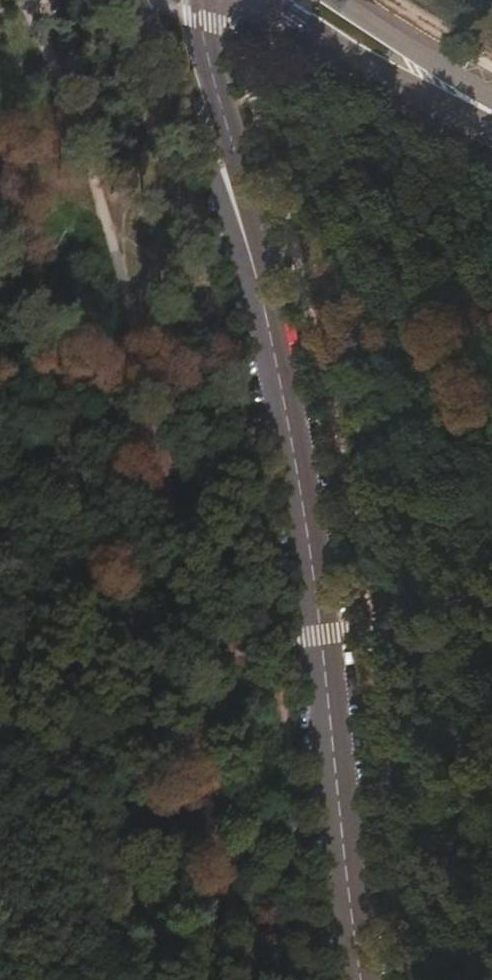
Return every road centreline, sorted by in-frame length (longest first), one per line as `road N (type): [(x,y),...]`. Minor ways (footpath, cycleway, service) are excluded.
road 1 (tertiary): [(362,979),(310,541),(252,265)]
road 2 (track): [(0,705),(187,653),(491,600)]
road 3 (tertiary): [(131,0),(252,265)]
road 4 (tertiary): [(252,265),(202,0)]
road 5 (tertiary): [(267,0),(491,113)]
road 6 (tertiary): [(491,110),(342,0)]

